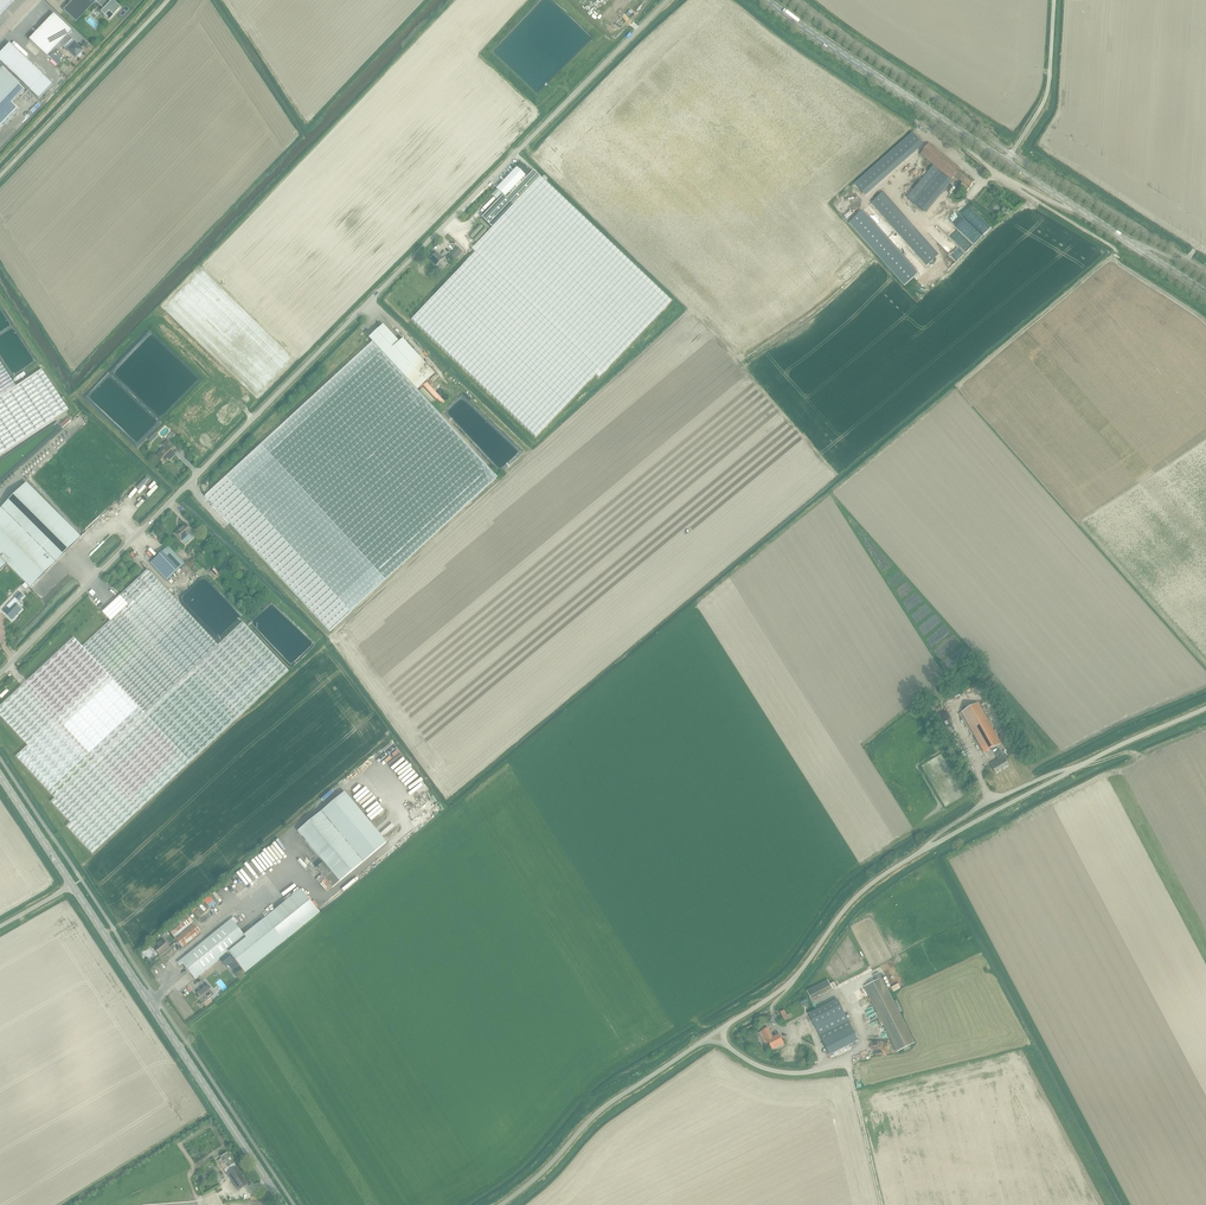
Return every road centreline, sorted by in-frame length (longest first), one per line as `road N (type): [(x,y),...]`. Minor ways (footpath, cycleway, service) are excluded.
road 1 (unclassified): [(0,672),(667,0)]
road 2 (secondary): [(283,1204),(72,884)]
road 3 (unclassified): [(727,1025),(794,977),(851,902),(928,846)]
road 4 (unclassified): [(501,1204),(597,1113),(701,1042)]
road 5 (unclassified): [(0,176),(168,0)]
road 6 (secondary): [(934,115),(768,0)]
road 7 (unclassified): [(1081,765),(992,799),(928,846)]
road 8 (unclassified): [(934,115),(1001,175),(1078,209)]
road 9 (unclassified): [(928,846),(1081,765)]
road 10 (unclassified): [(1006,161),(1046,95),(1054,0)]
road 11 (secondary): [(1205,293),(1078,209)]
road 12 (unclassified): [(1081,765),(1205,708)]
road 13 (secondary): [(72,884),(0,777)]

